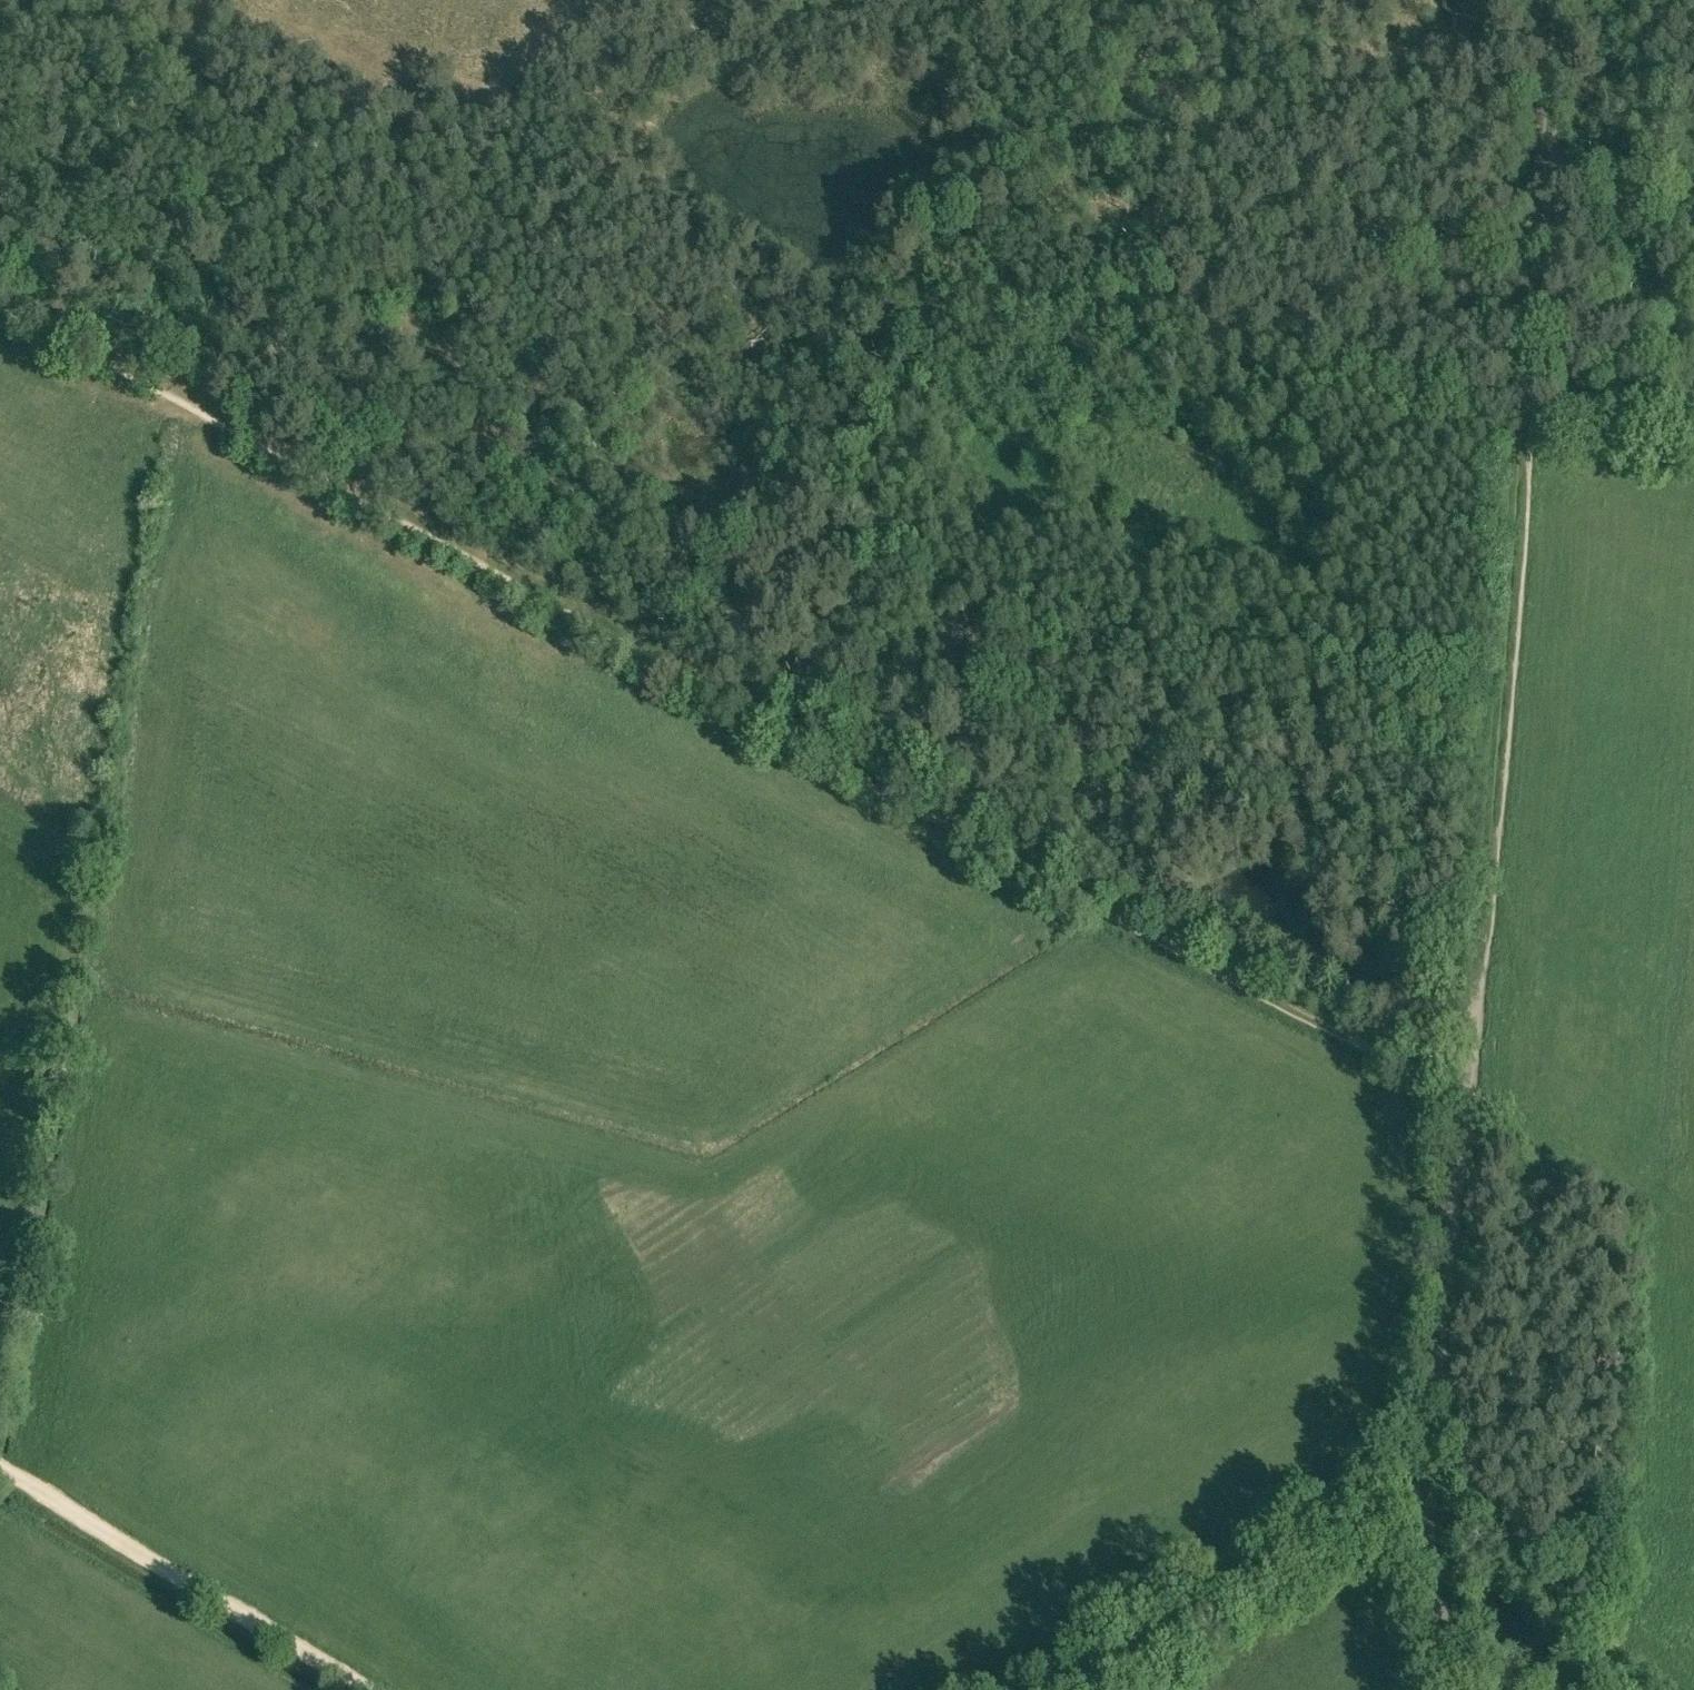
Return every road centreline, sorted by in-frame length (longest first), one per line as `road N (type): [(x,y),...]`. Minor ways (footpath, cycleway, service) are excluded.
road 1 (track): [(0,1455),(372,1689)]
road 2 (track): [(1089,1689),(1434,1487)]
road 3 (track): [(1434,1487),(1468,1093)]
road 4 (track): [(1437,1460),(1499,1499),(1530,1530),(1589,1625),(1642,1689)]
road 5 (track): [(1434,1487),(1454,1689)]

